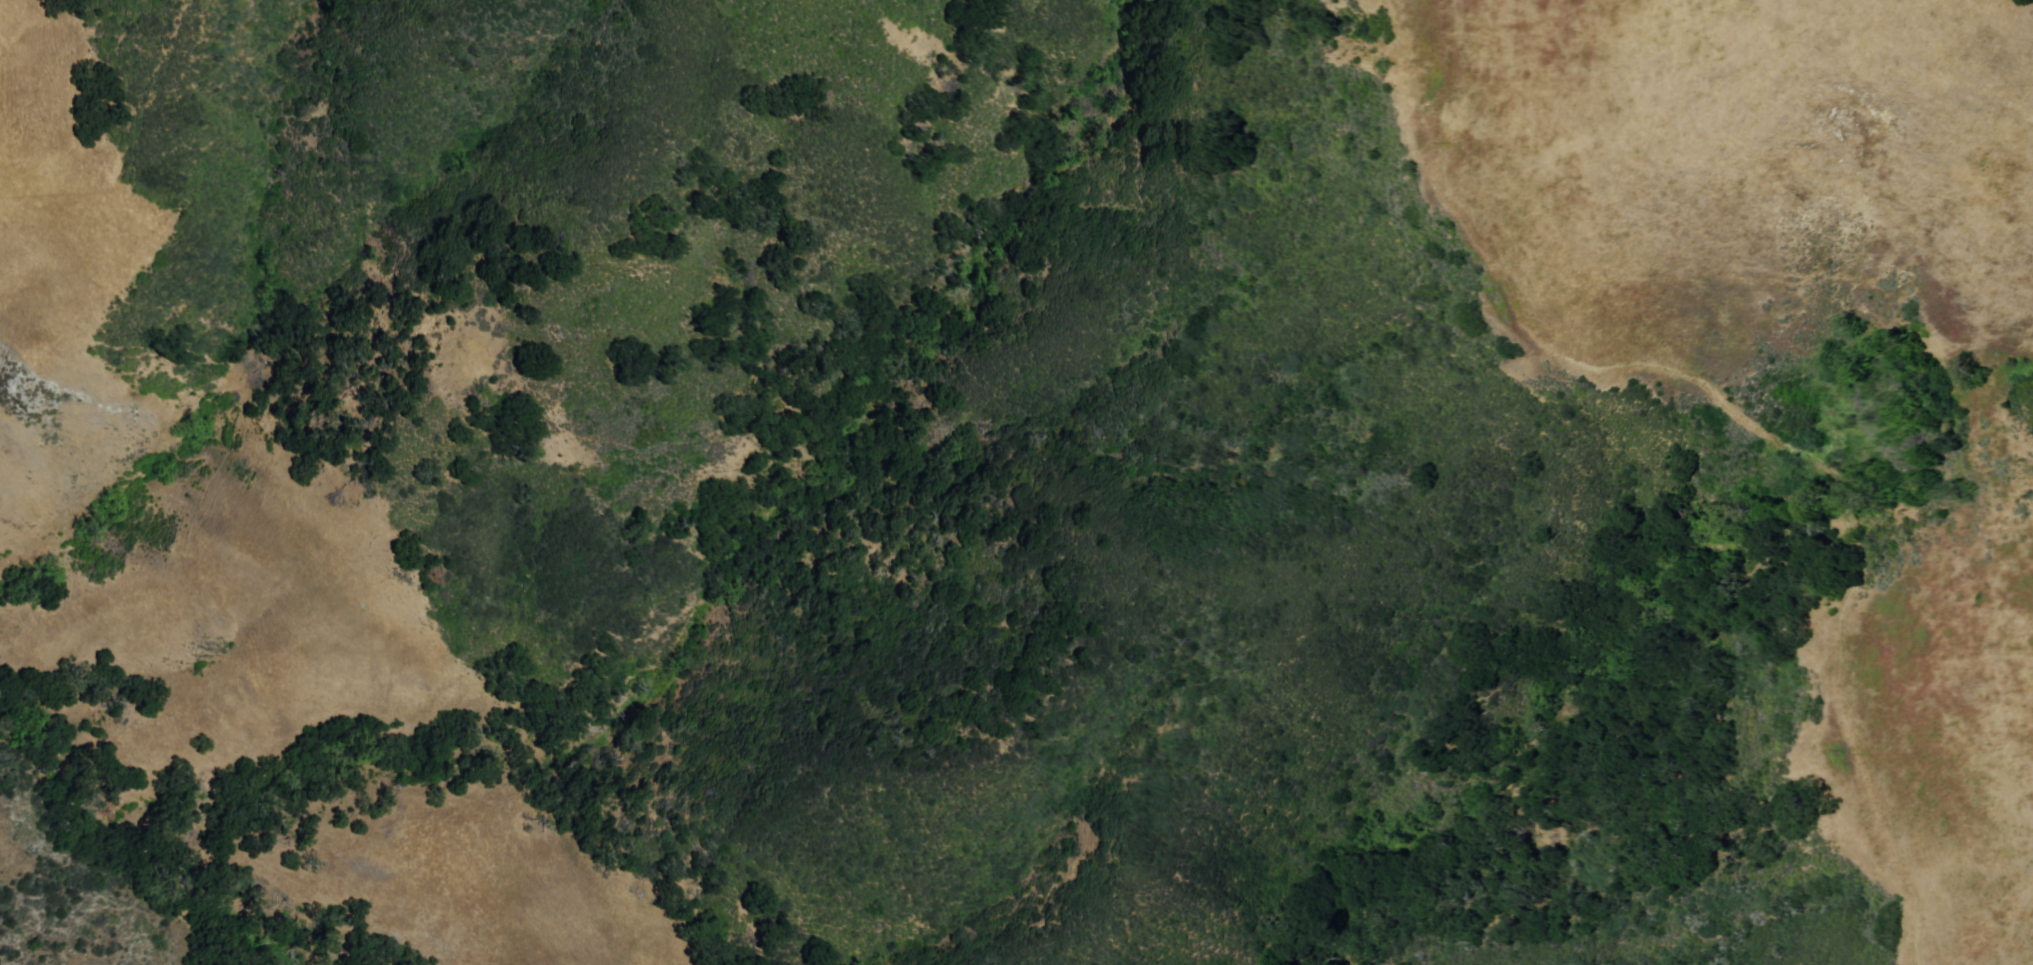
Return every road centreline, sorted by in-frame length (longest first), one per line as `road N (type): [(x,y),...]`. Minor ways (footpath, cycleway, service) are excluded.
road 1 (track): [(1908,964),(1907,887),(1839,710),(1839,642),(1858,574),(1836,477),(1711,385),(1641,361),(1578,364),(1526,325),(1486,248),(1438,194),(1452,68),(1447,0)]

